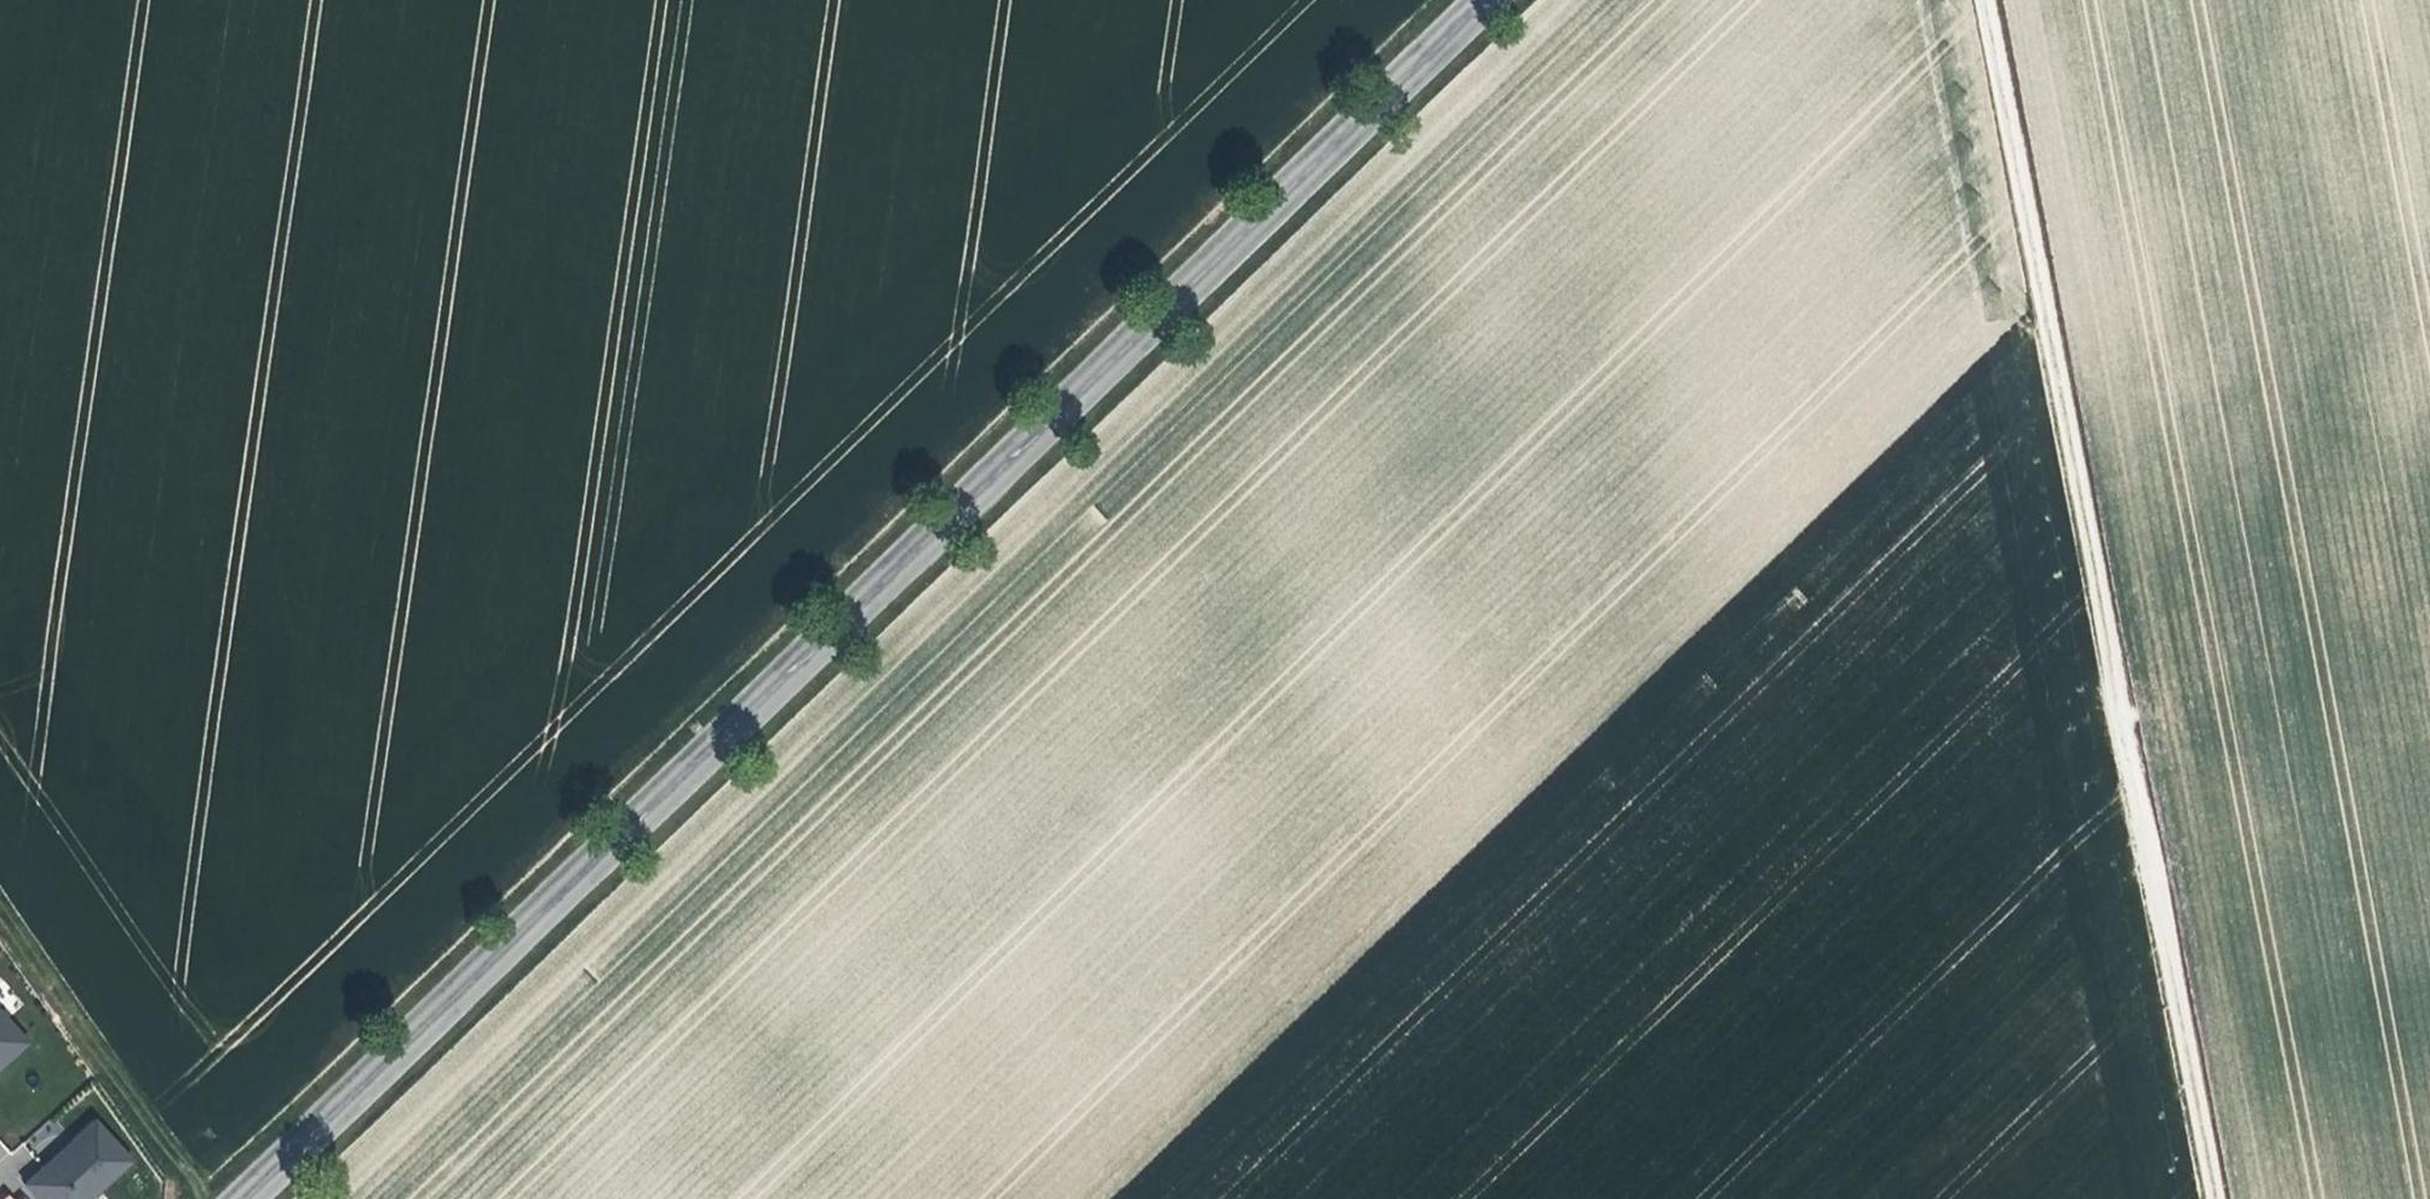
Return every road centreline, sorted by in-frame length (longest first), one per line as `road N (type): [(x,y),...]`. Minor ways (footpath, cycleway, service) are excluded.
road 1 (secondary): [(239,1198),(1484,0)]
road 2 (track): [(2208,1198),(1983,0)]

